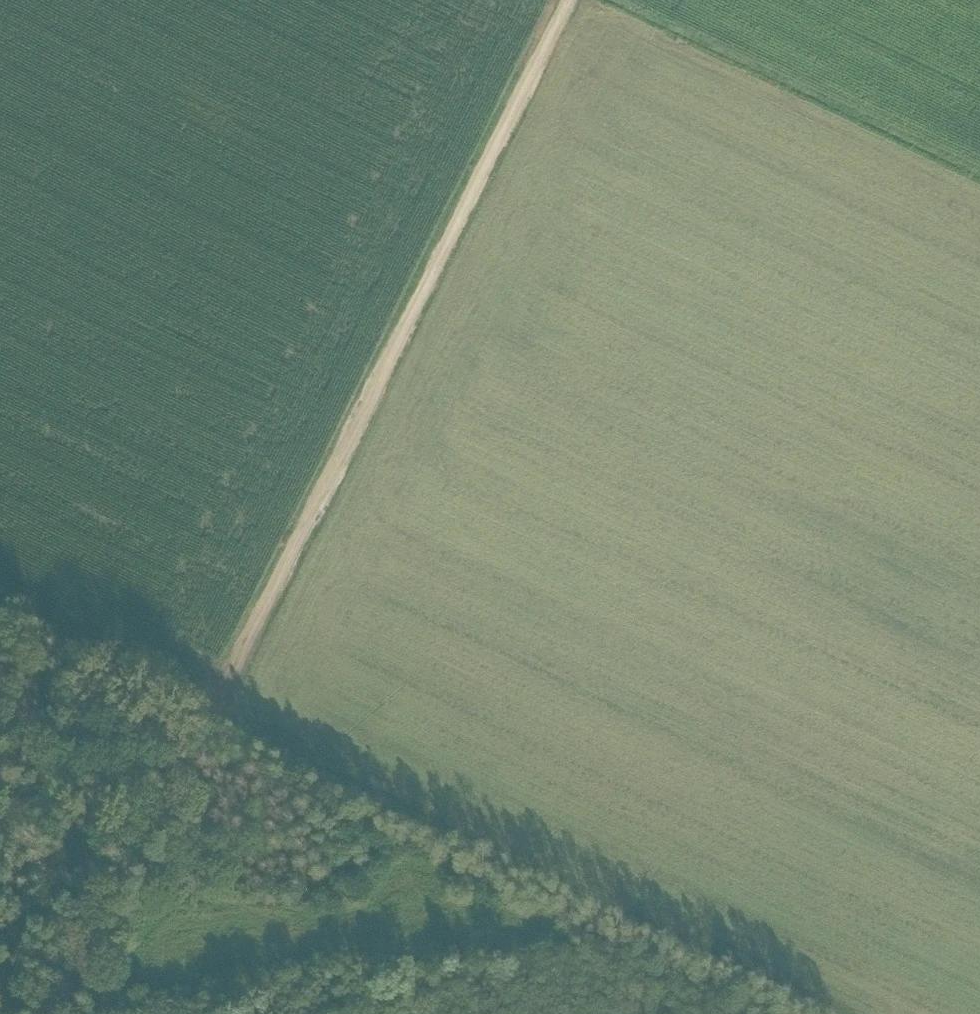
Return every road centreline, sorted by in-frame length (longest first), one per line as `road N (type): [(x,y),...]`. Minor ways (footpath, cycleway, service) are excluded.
road 1 (track): [(61,1013),(566,0)]

